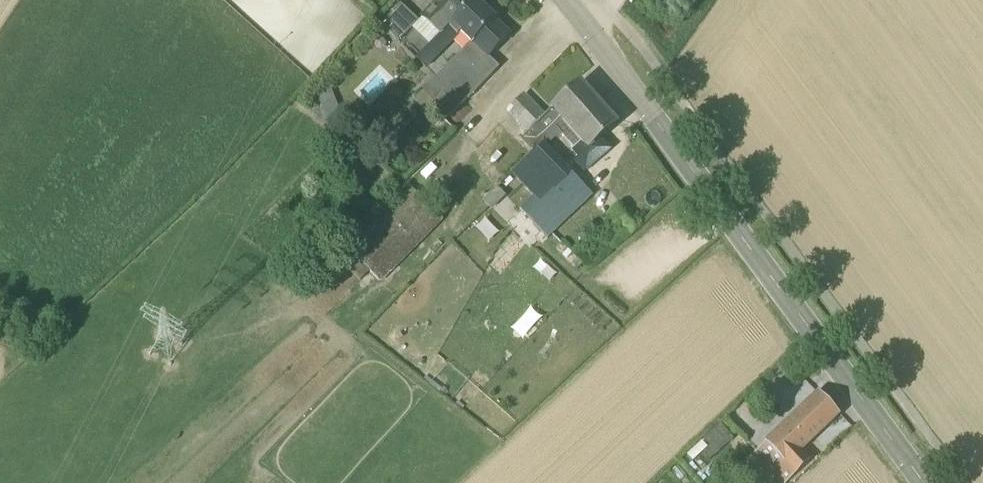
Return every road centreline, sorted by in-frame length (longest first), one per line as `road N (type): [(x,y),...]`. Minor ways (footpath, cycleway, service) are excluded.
road 1 (tertiary): [(920,482),(591,32)]

